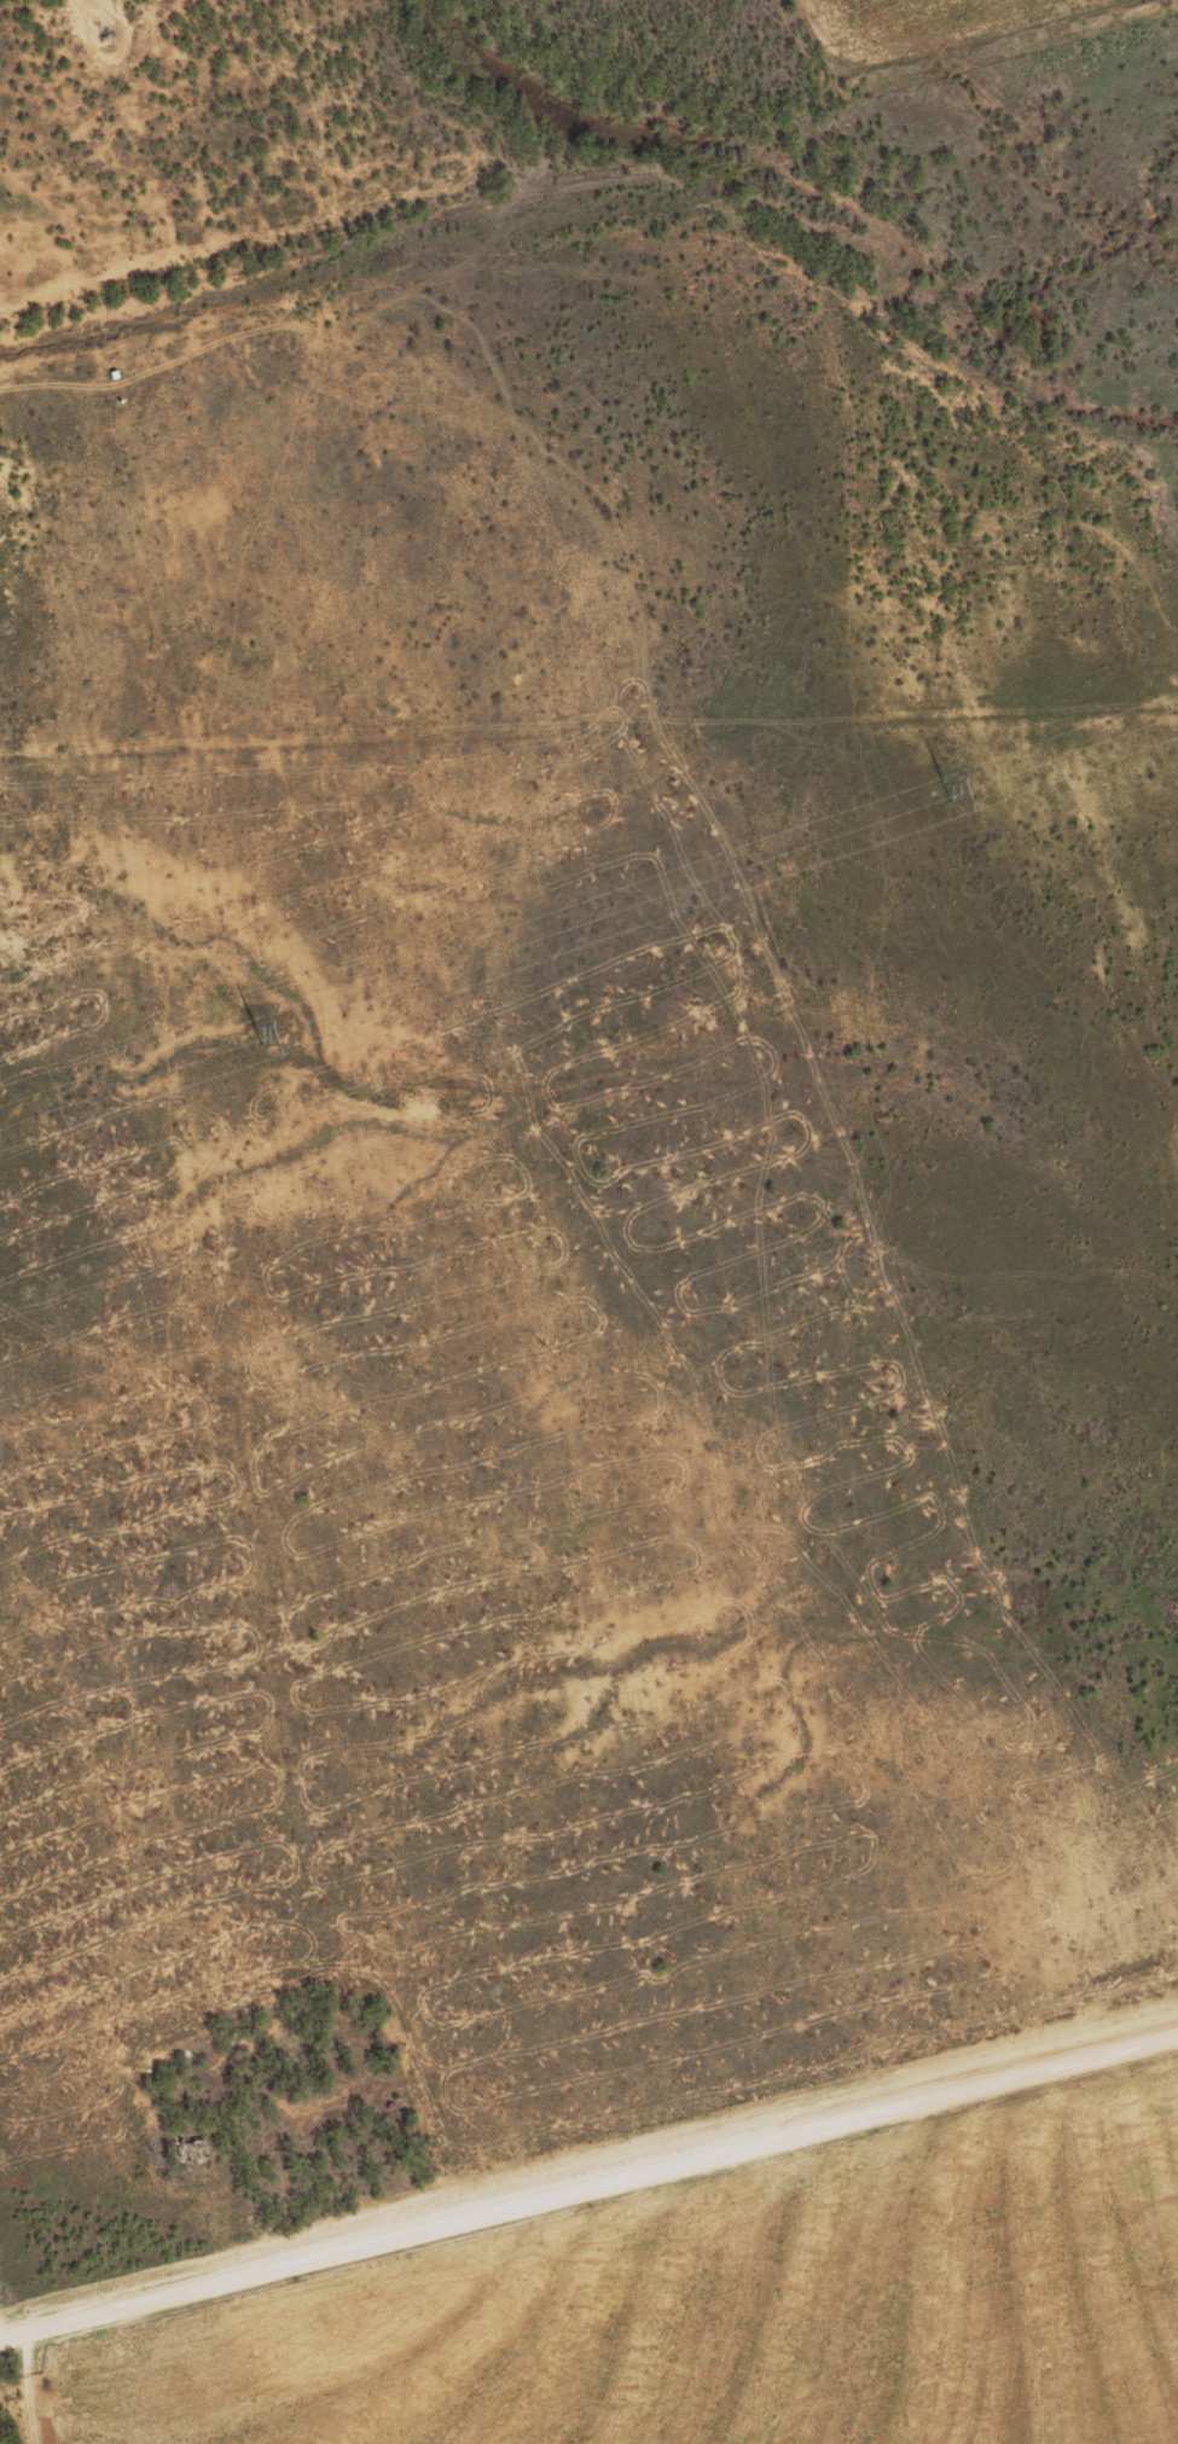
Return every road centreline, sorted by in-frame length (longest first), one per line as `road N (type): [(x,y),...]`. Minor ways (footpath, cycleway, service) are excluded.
road 1 (residential): [(0,2375),(1177,2066)]

